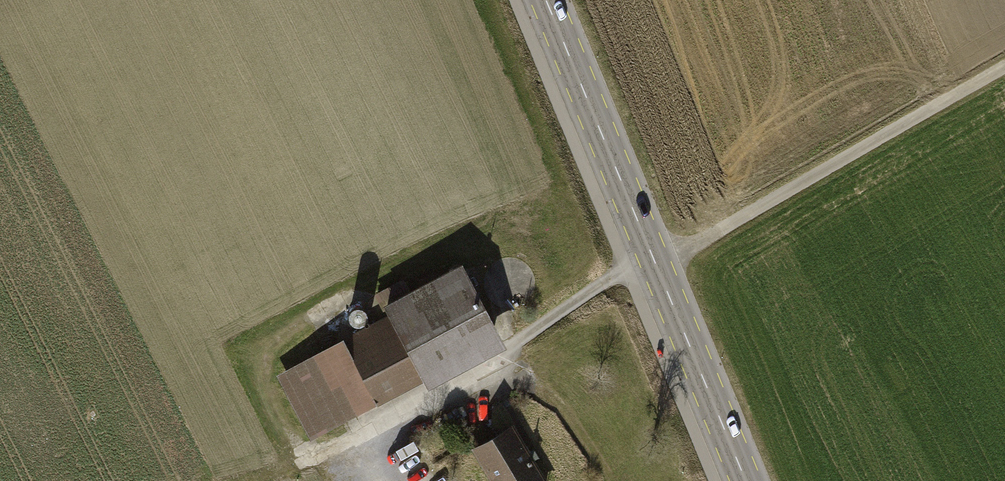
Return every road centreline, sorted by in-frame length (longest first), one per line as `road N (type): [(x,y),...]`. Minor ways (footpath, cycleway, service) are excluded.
road 1 (track): [(1004,64),(692,244),(610,277),(470,378),(312,464)]
road 2 (tertiary): [(746,480),(546,0)]
road 3 (track): [(613,480),(566,412),(511,382),(470,378)]

